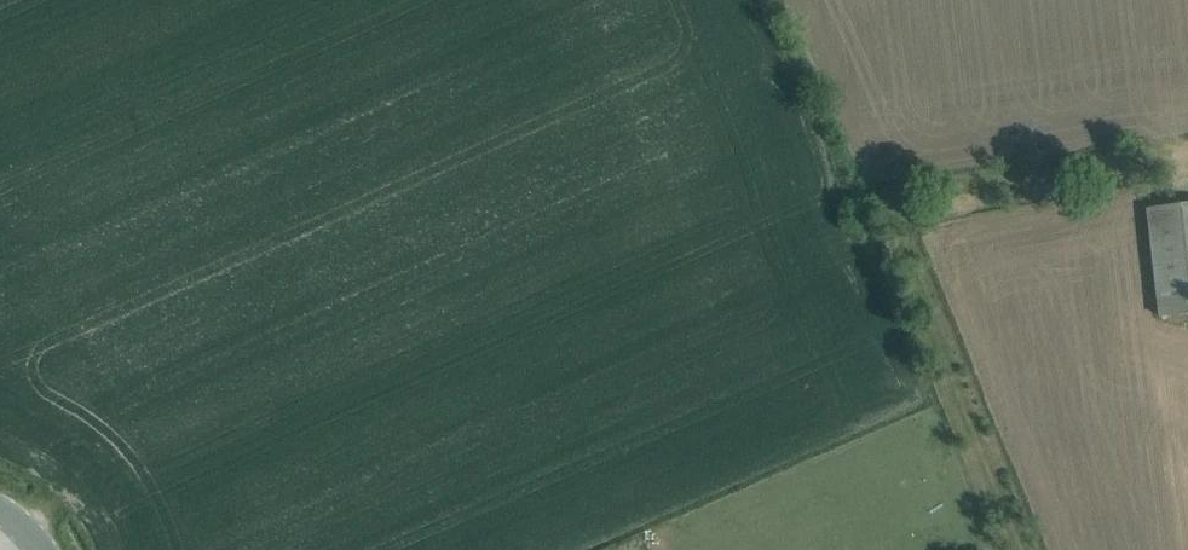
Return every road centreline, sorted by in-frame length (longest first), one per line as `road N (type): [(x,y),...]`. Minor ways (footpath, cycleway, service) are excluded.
road 1 (unclassified): [(1187,148),(872,201)]

